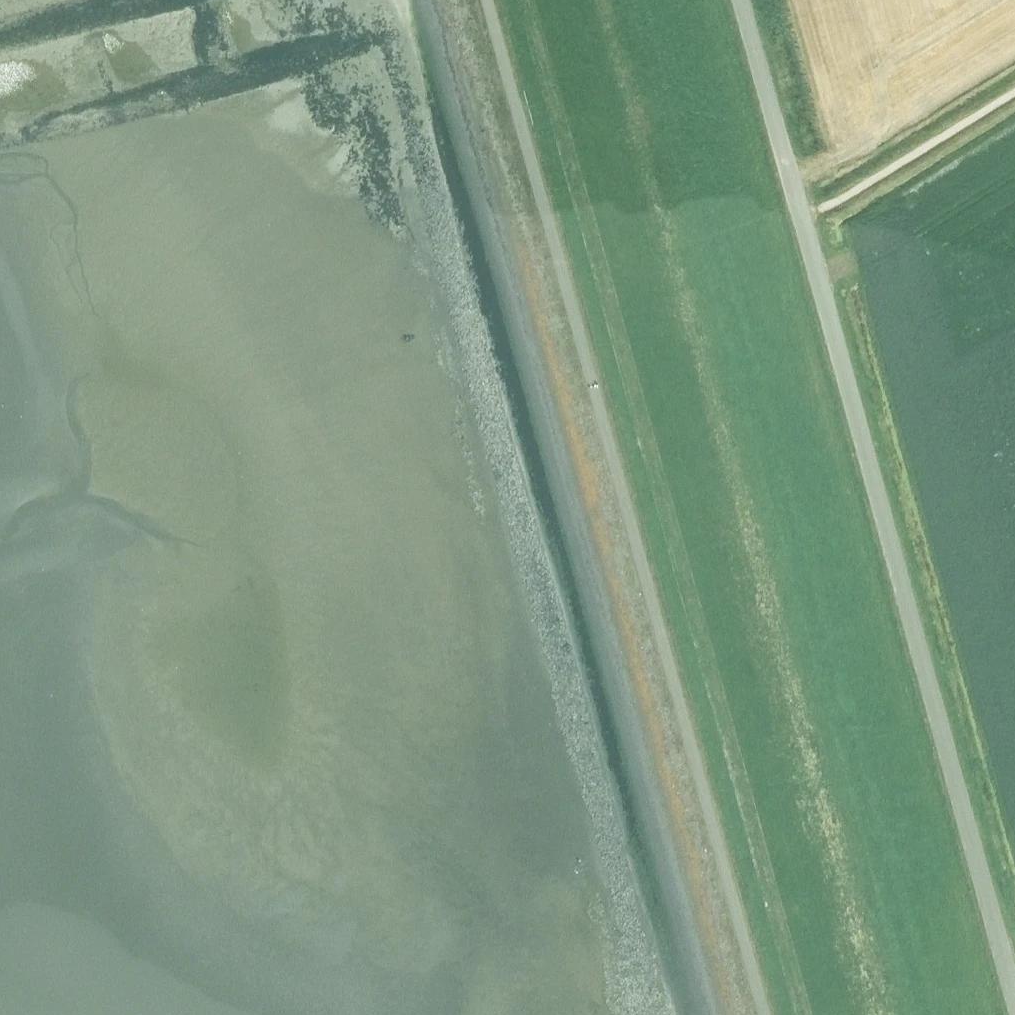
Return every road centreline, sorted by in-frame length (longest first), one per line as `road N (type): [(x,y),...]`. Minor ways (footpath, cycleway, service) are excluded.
road 1 (unclassified): [(1014,1002),(745,0)]

